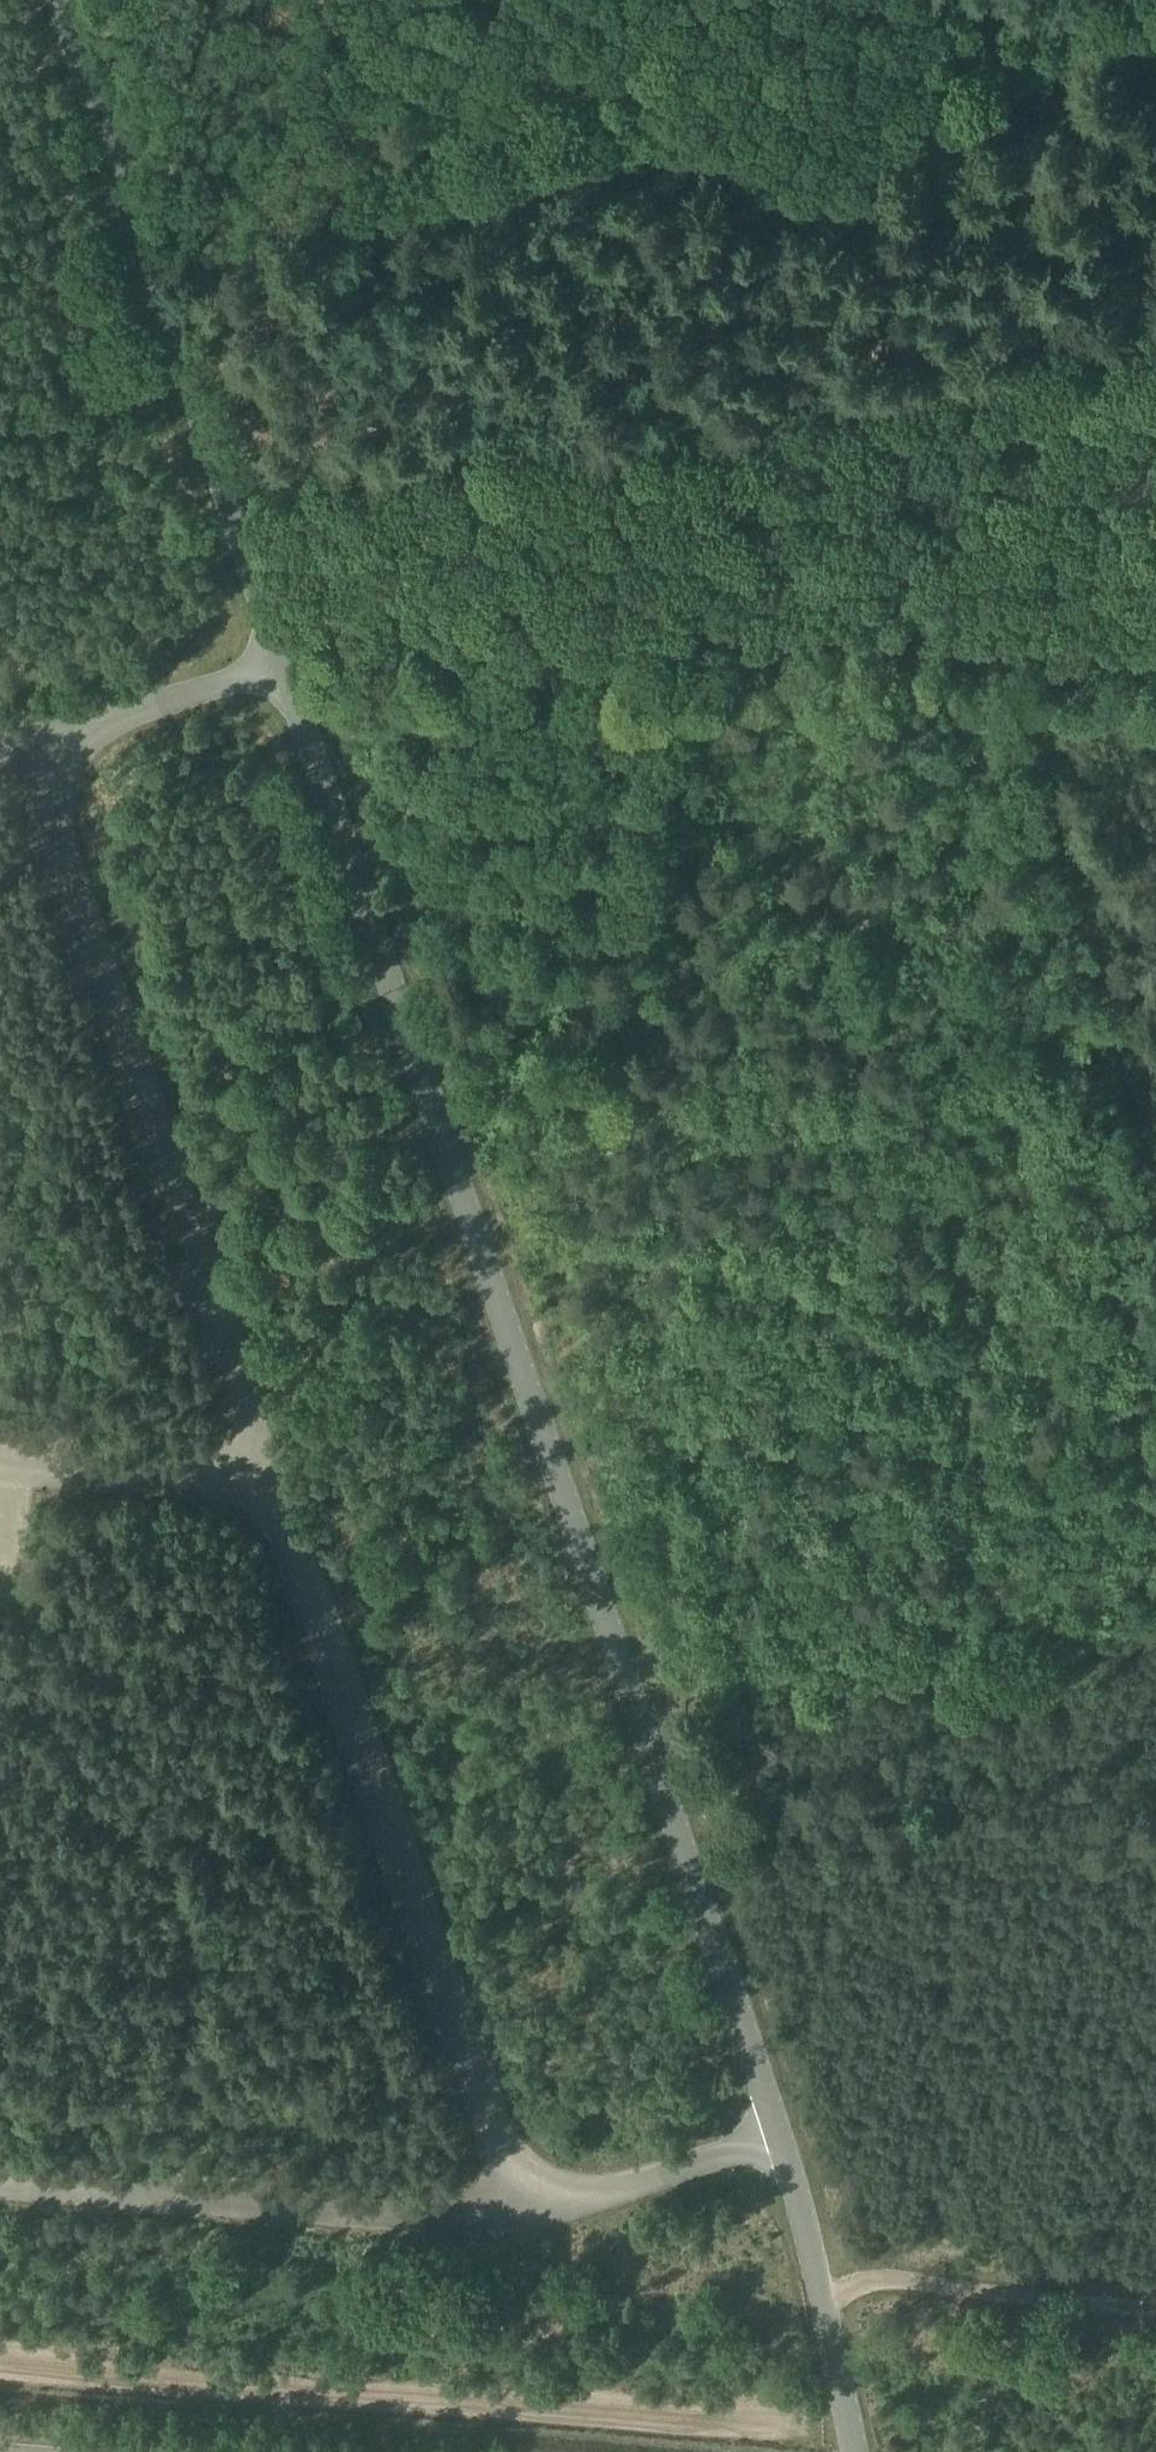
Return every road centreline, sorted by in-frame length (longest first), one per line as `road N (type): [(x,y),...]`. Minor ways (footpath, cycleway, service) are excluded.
road 1 (track): [(270,628),(1155,637)]
road 2 (track): [(0,2362),(850,2430)]
road 3 (track): [(817,2275),(1155,2307)]

